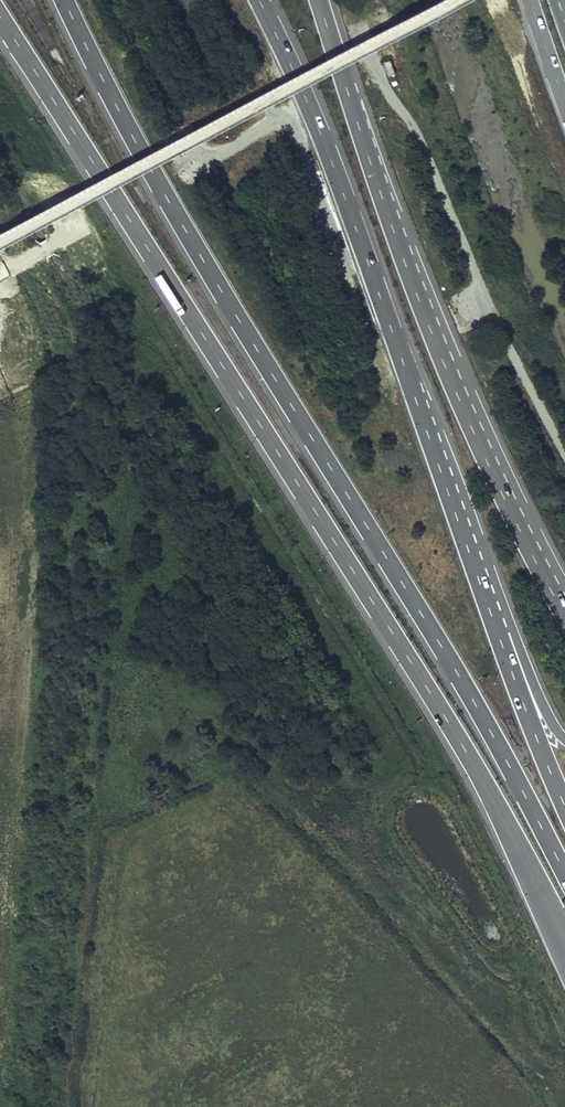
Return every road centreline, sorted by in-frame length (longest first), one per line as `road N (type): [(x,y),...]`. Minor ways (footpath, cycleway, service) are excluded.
road 1 (motorway): [(0,20),(430,695),(564,948)]
road 2 (motorway): [(65,0),(177,212),(467,693),(564,875)]
road 3 (motorway): [(552,593),(416,288),(317,0)]
road 4 (motorway): [(454,513),(349,207),(263,0)]
road 5 (motorway): [(564,812),(454,513)]
road 6 (motorway): [(564,732),(454,513)]

